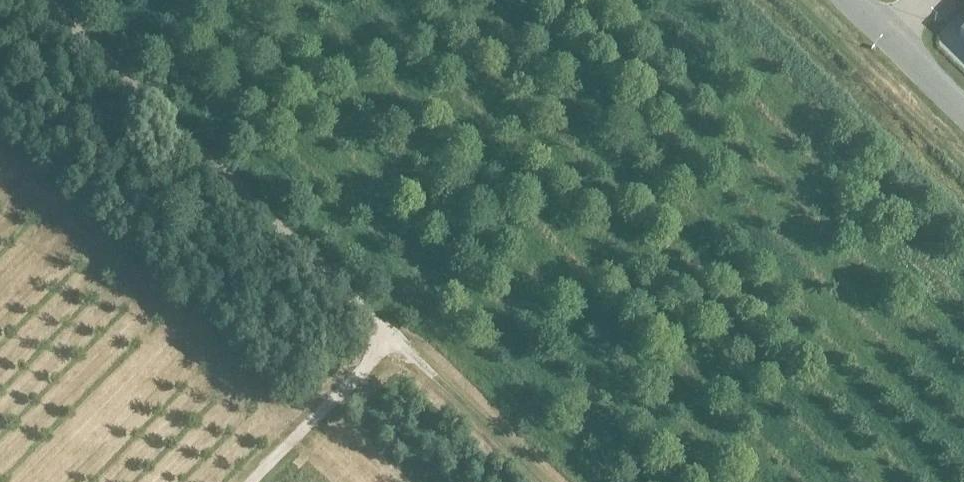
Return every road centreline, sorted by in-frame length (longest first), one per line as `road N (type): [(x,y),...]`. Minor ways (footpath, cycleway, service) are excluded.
road 1 (track): [(39,0),(390,343),(255,481)]
road 2 (track): [(558,481),(443,366),(390,343)]

